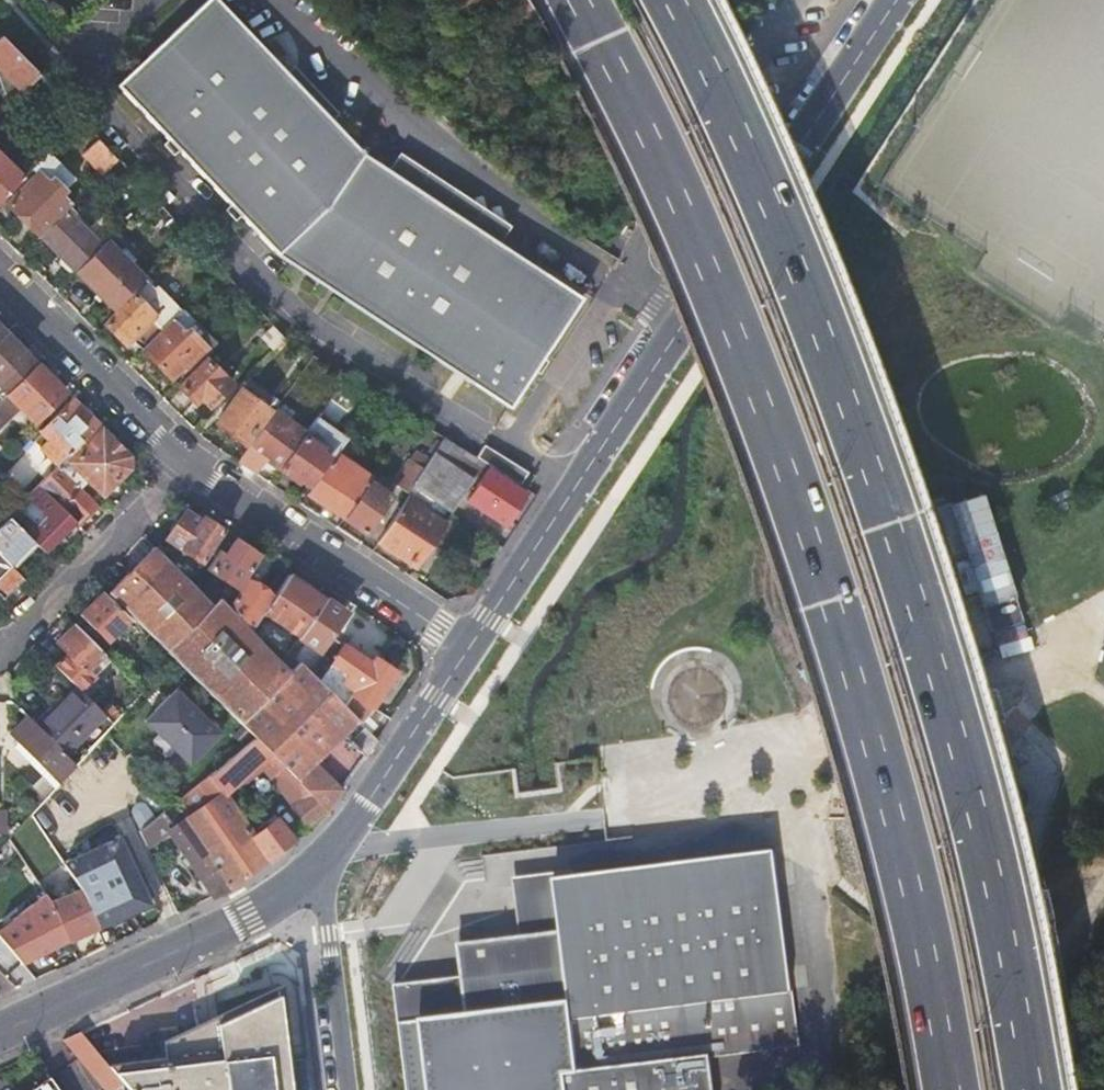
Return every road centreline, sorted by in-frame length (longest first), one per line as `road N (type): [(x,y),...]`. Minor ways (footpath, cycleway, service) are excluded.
road 1 (motorway): [(577,0),(721,336),(820,613),(947,1089)]
road 2 (motorway): [(1032,1089),(966,821),(880,531),(753,179),(669,0)]
road 3 (secondary): [(469,649),(901,0)]
road 4 (secondary): [(317,875),(0,1032)]
road 5 (residential): [(189,464),(469,649)]
road 6 (secondary): [(469,649),(317,875)]
road 7 (residential): [(0,273),(189,464)]
road 8 (residential): [(0,649),(189,464)]
road 9 (residential): [(348,1089),(317,875)]

